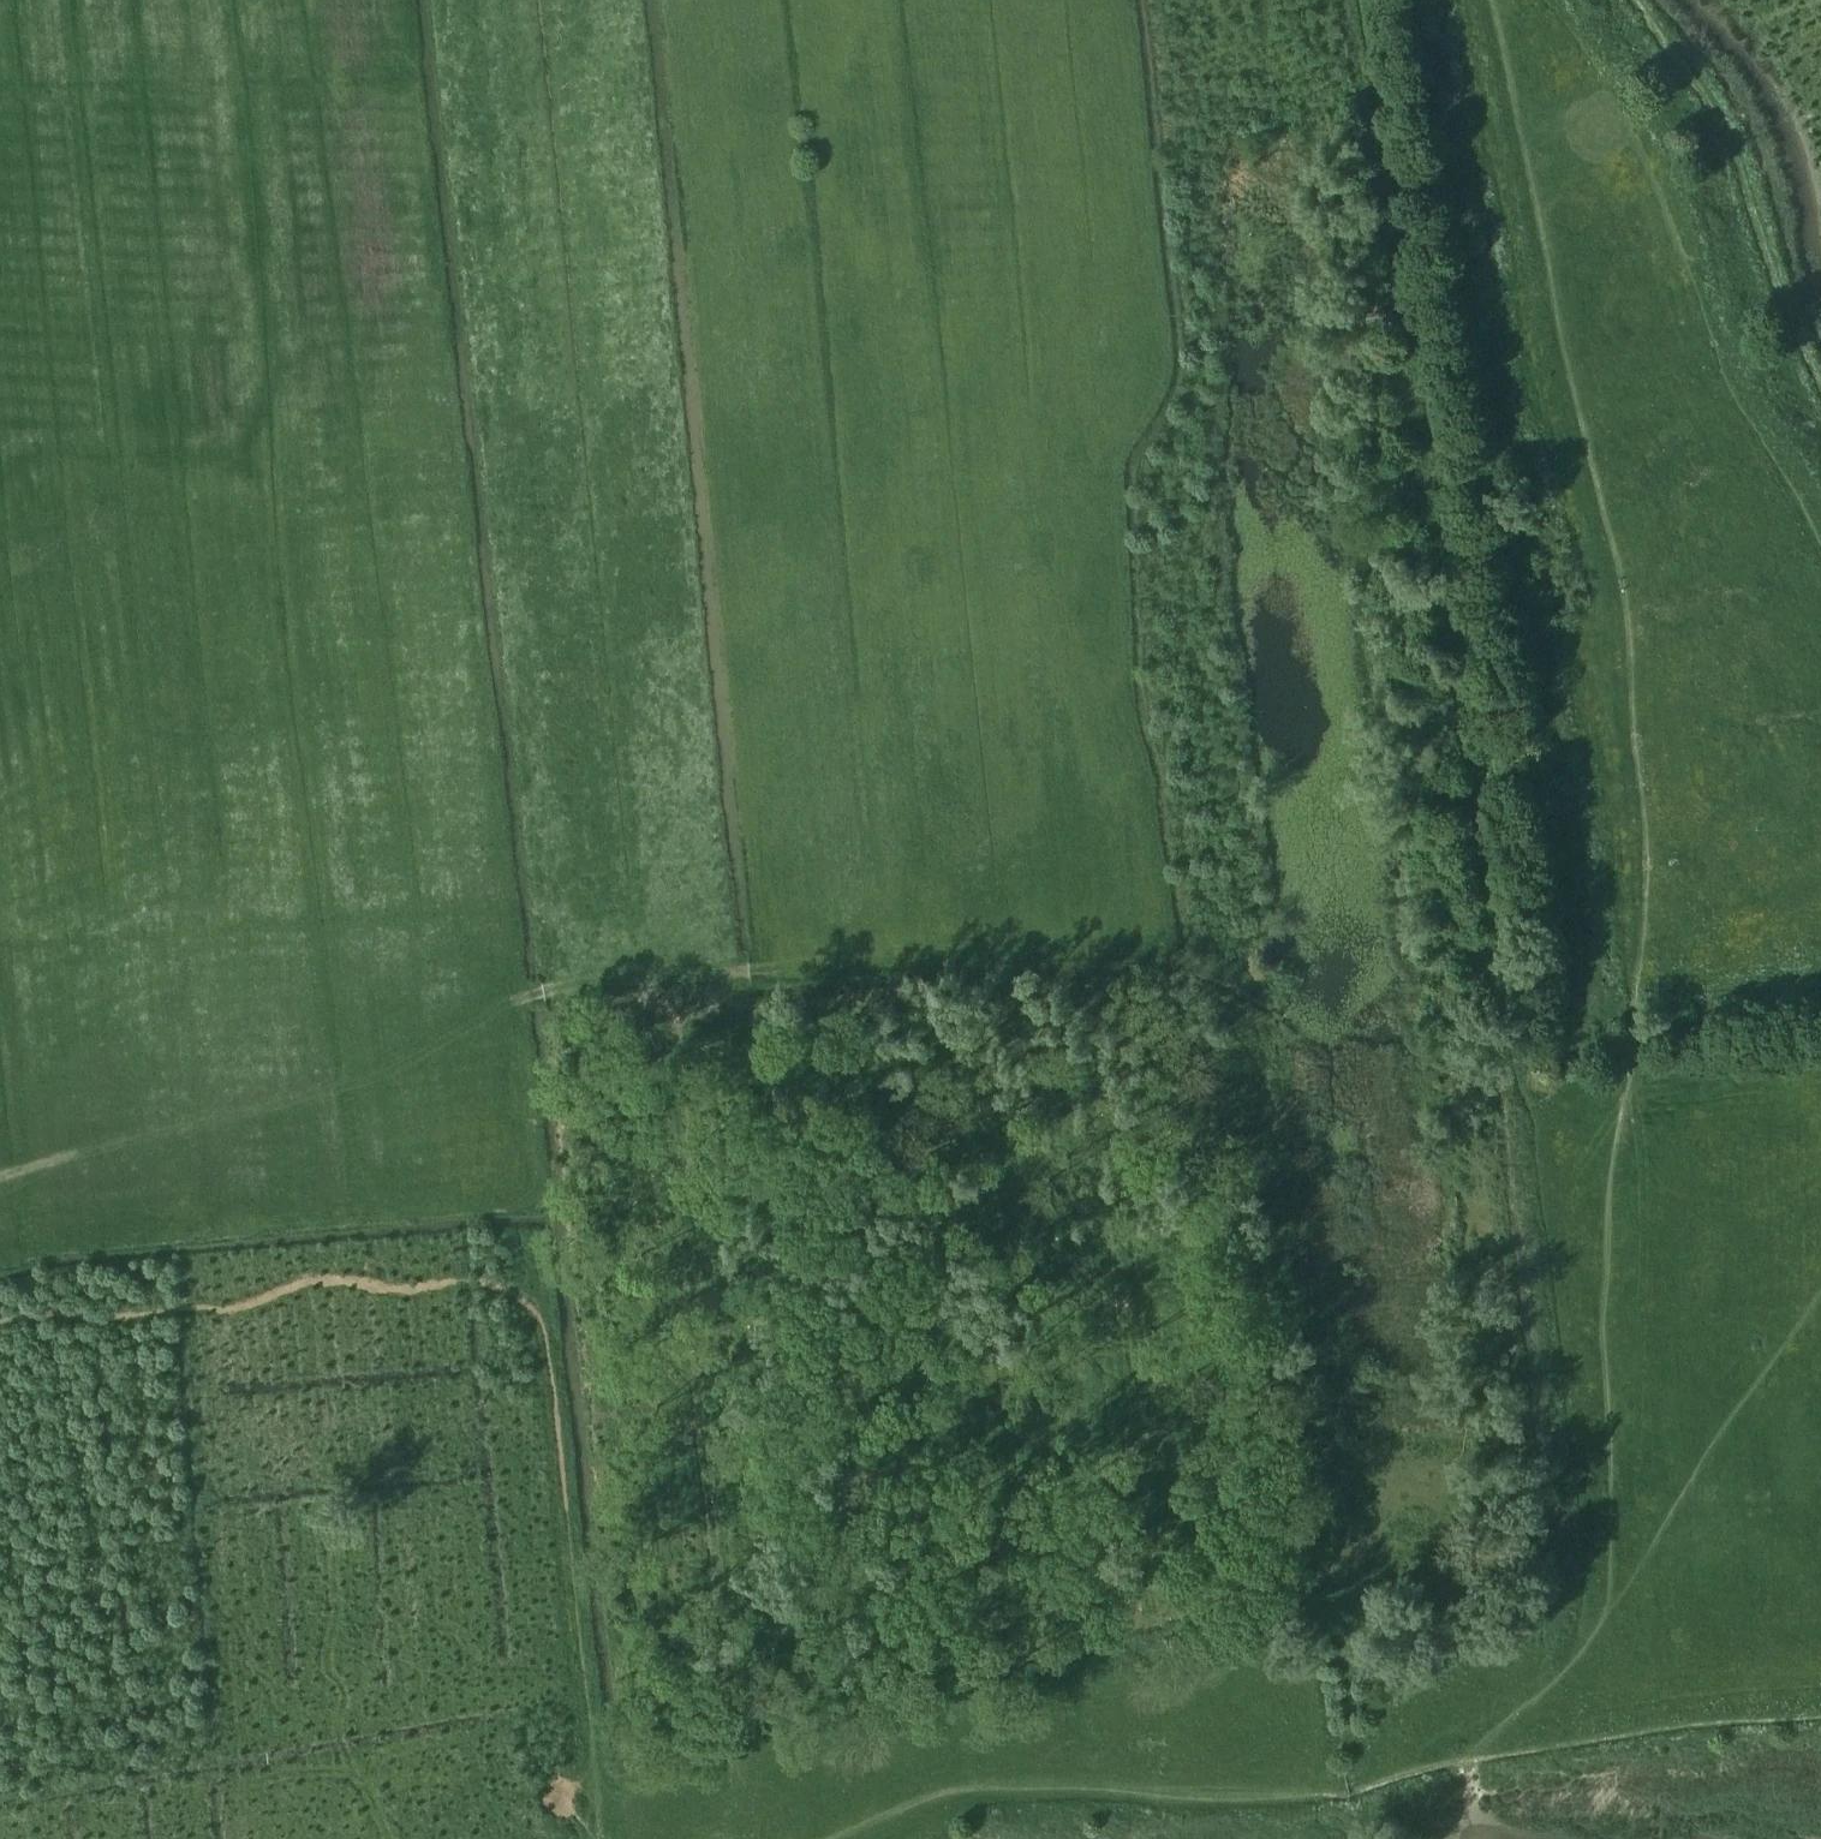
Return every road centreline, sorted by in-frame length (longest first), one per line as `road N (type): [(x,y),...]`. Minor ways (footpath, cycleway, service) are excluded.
road 1 (track): [(1608,1605),(1633,1057),(1605,587),(1526,238),(1459,0)]
road 2 (track): [(853,1838),(932,1800),(987,1789),(1268,1801),(1348,1795)]

